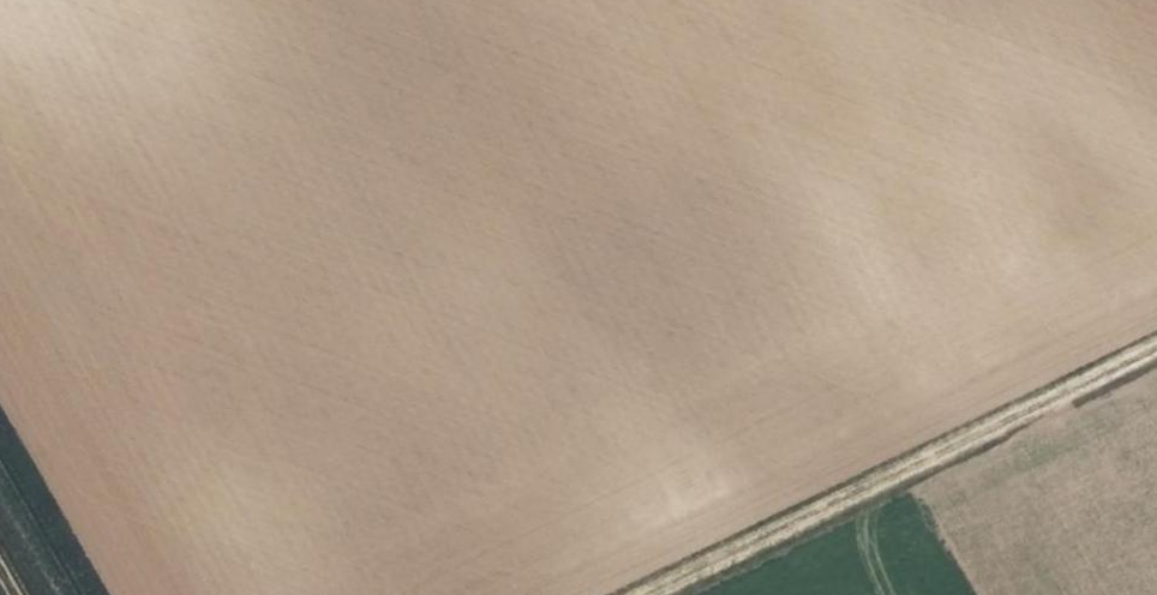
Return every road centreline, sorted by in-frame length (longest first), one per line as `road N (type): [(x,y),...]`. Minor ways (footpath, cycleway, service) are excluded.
road 1 (track): [(1156,347),(633,594)]

